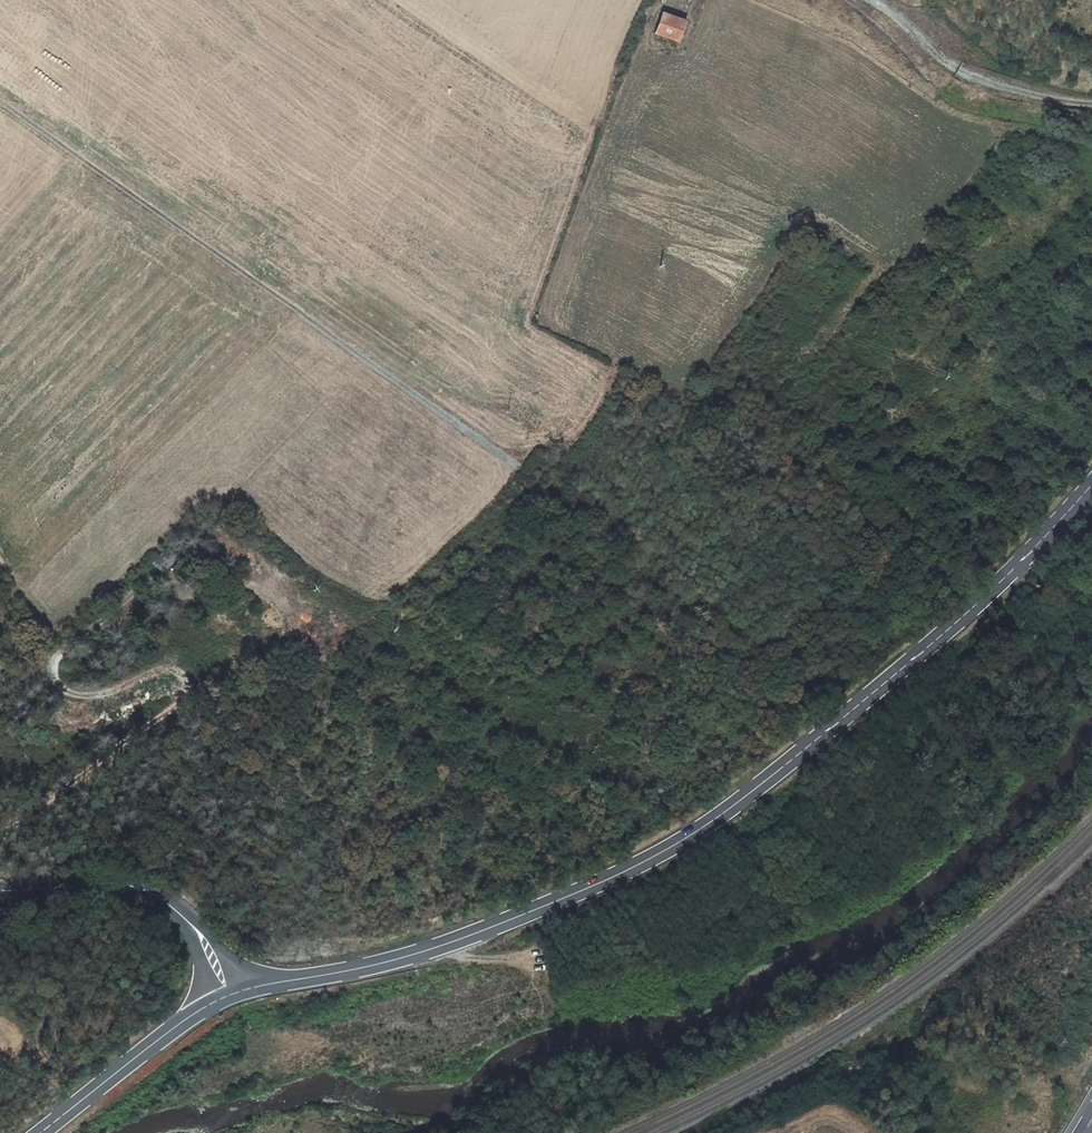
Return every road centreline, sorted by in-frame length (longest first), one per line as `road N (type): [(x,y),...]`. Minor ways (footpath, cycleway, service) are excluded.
road 1 (primary): [(1091,485),(931,644),(733,807),(668,849),(438,946),(227,995)]
road 2 (tertiary): [(0,890),(117,884),(163,902),(210,948),(227,995)]
road 3 (primary): [(227,995),(39,1132)]

